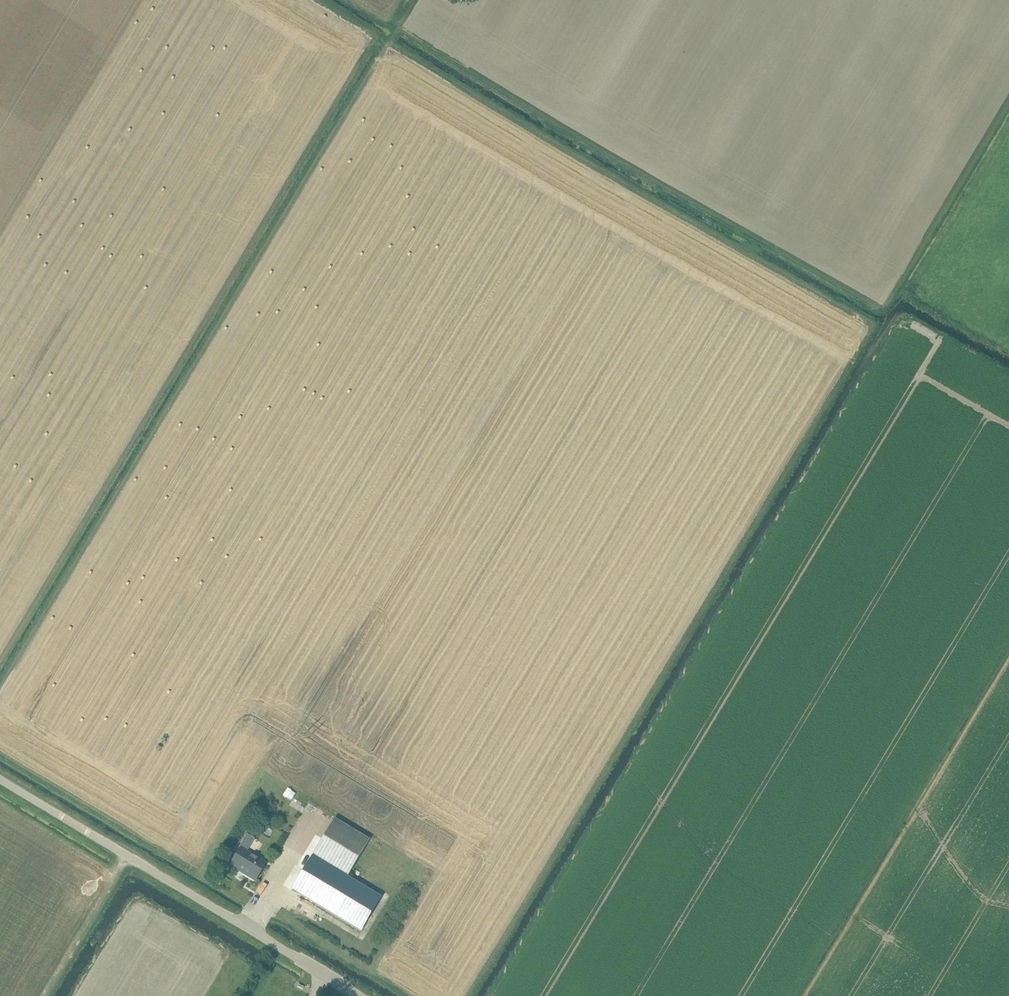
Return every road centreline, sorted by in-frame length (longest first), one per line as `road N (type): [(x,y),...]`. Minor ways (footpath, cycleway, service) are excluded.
road 1 (unclassified): [(314,968),(0,778)]

